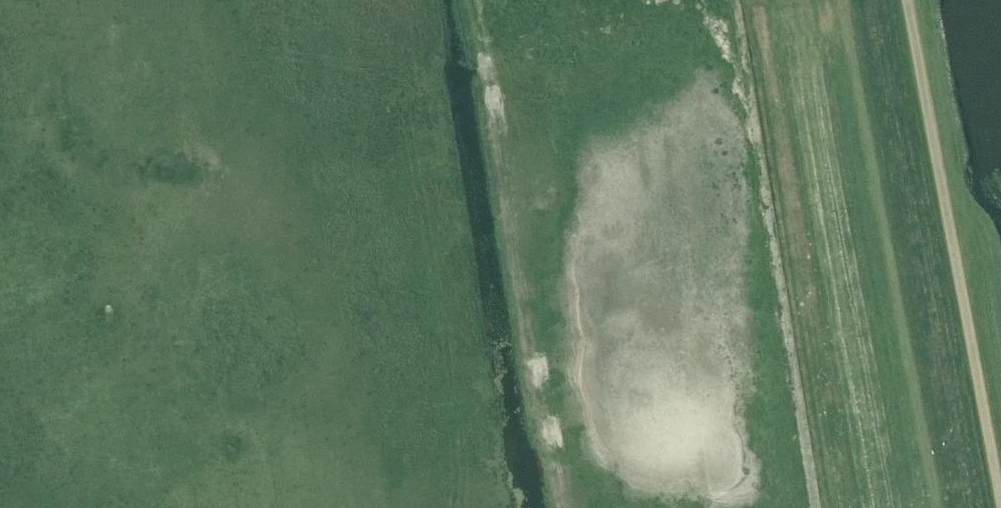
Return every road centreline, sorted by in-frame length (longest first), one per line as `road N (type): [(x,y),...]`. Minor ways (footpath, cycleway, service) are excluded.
road 1 (track): [(1000,501),(907,0)]

